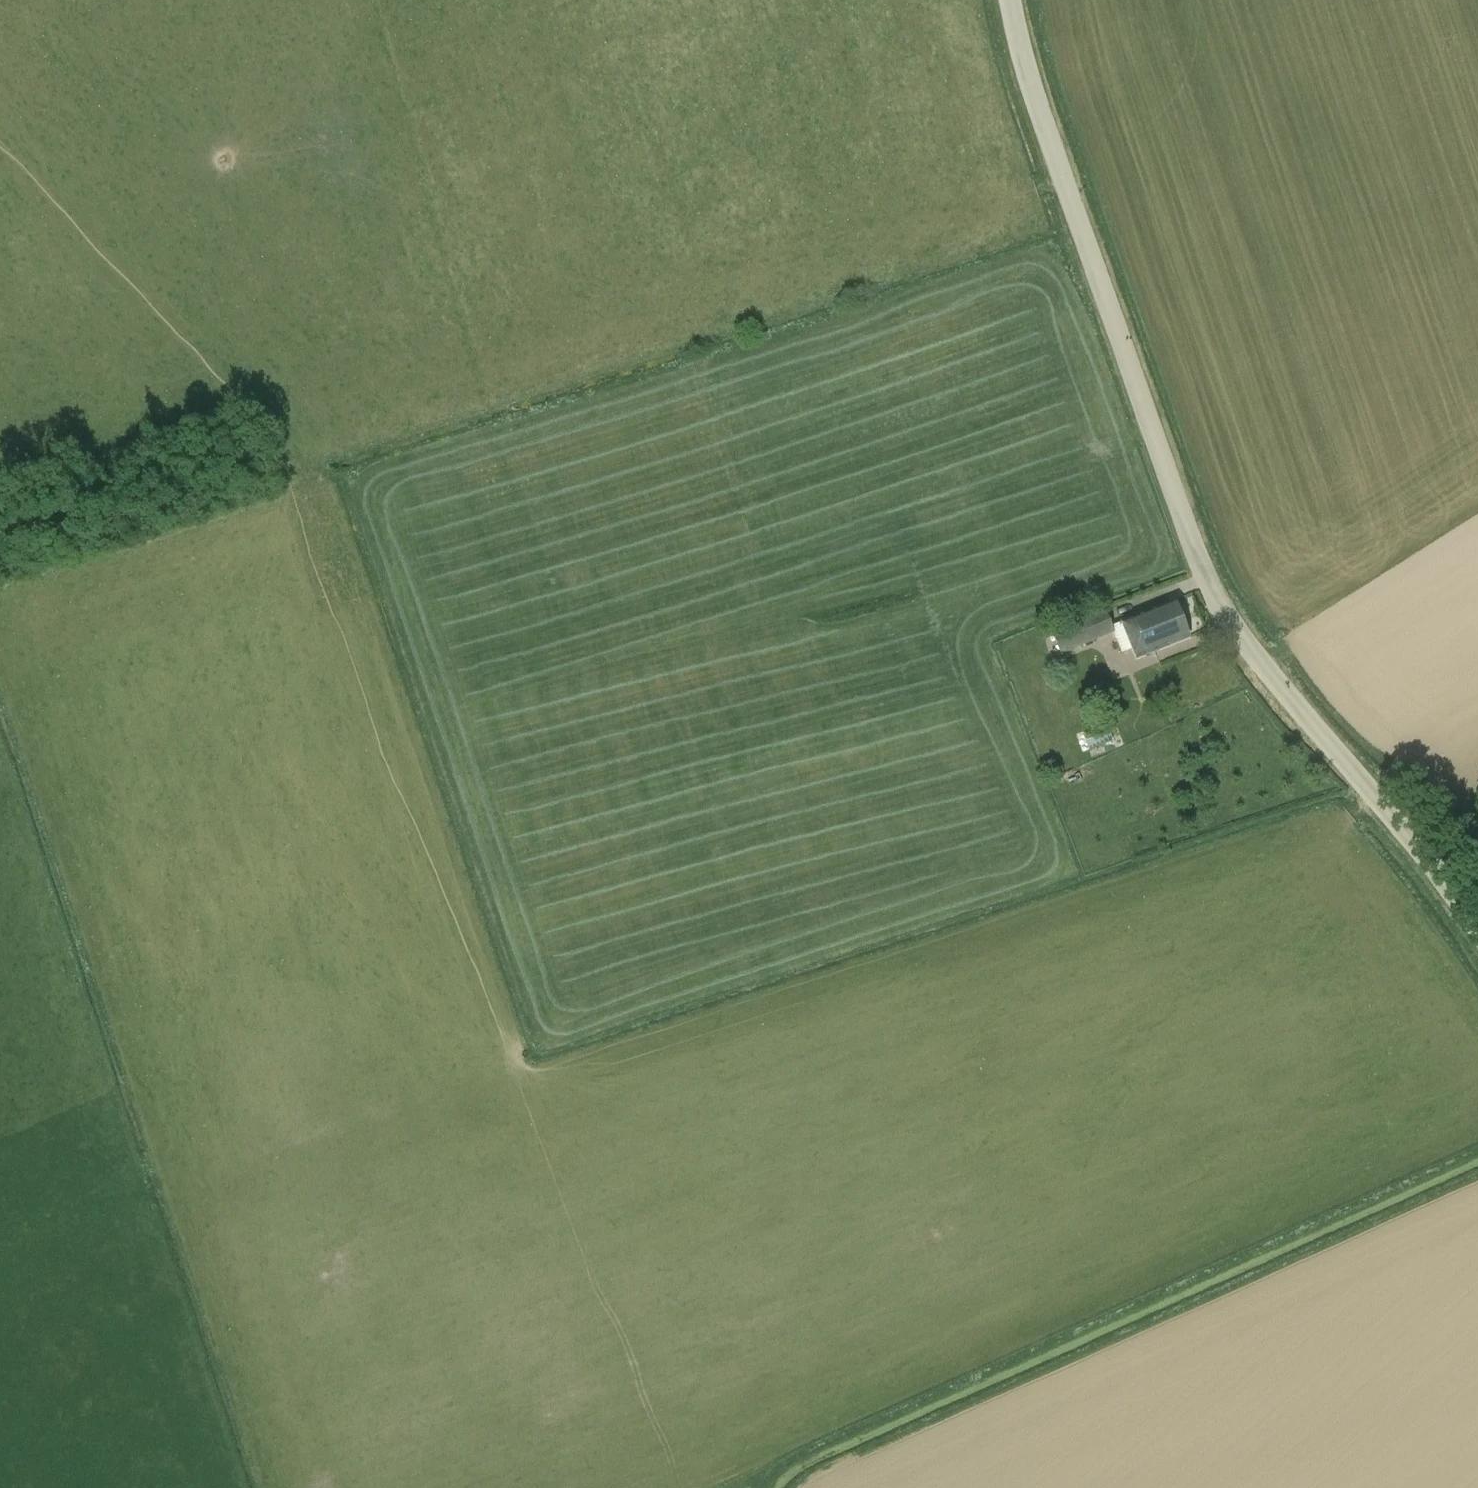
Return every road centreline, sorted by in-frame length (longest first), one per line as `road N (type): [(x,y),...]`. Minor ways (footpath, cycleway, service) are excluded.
road 1 (unclassified): [(1009,0),(1025,72),(1199,559),(1232,624),(1477,929)]

